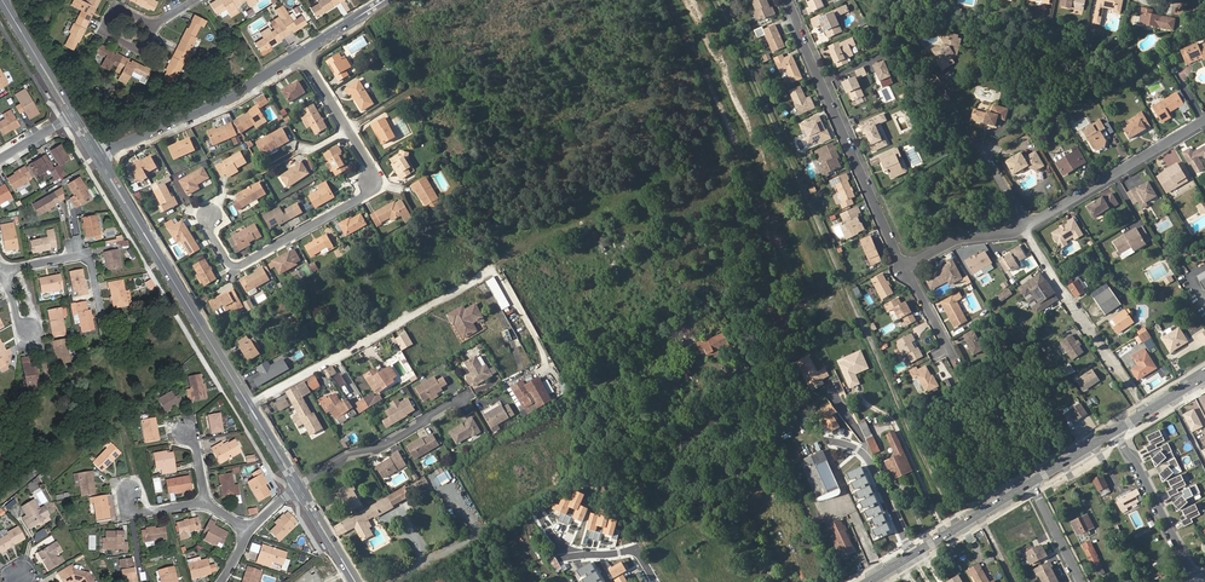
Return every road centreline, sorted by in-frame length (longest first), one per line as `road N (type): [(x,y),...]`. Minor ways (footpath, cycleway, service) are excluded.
road 1 (tertiary): [(249,406),(98,156)]
road 2 (residential): [(789,0),(905,268)]
road 3 (residential): [(351,129),(376,170),(364,197),(241,267),(208,225),(212,215)]
road 4 (residential): [(249,406),(493,271)]
road 5 (residential): [(98,156),(240,93),(303,53)]
road 6 (residential): [(1029,224),(1204,120)]
road 7 (residential): [(298,487),(463,398)]
road 8 (residential): [(1204,575),(1188,566),(1116,431)]
road 9 (residential): [(824,440),(863,453),(914,554)]
road 10 (tertiary): [(73,116),(0,0)]
road 11 (primary): [(1031,483),(914,554)]
road 12 (residential): [(905,268),(959,240),(1029,224)]
road 13 (residential): [(156,25),(118,10),(104,27),(135,48),(153,38)]

